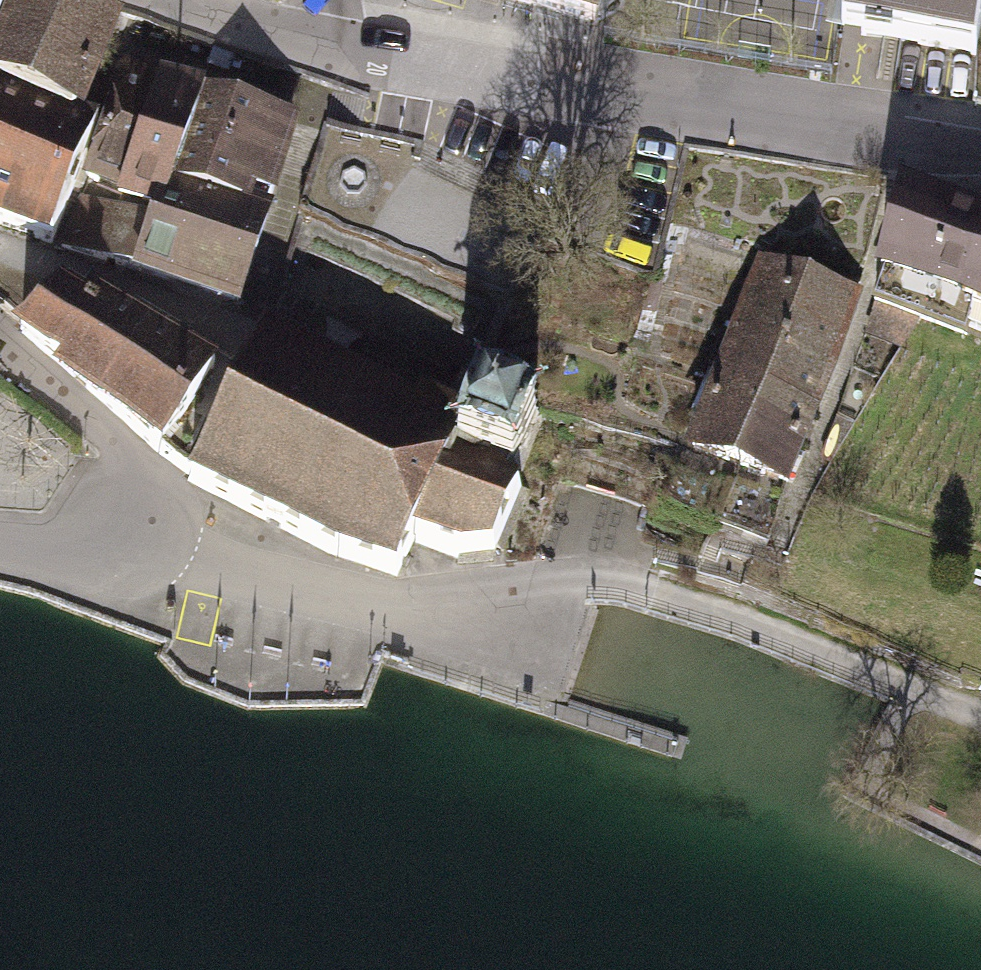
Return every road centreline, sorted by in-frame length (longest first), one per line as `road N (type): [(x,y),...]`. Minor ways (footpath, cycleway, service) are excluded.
road 1 (tertiary): [(980,156),(704,118),(303,41)]
road 2 (residential): [(522,606),(438,617),(275,588),(144,523)]
road 3 (track): [(980,710),(641,580)]
road 4 (residential): [(0,246),(242,333)]
road 5 (residential): [(0,342),(119,448),(139,474),(144,523)]
road 6 (residential): [(144,523),(107,549),(68,553),(0,541)]
road 7 (tertiary): [(303,41),(171,0)]
road 8 (track): [(641,580),(595,579),(522,606)]

